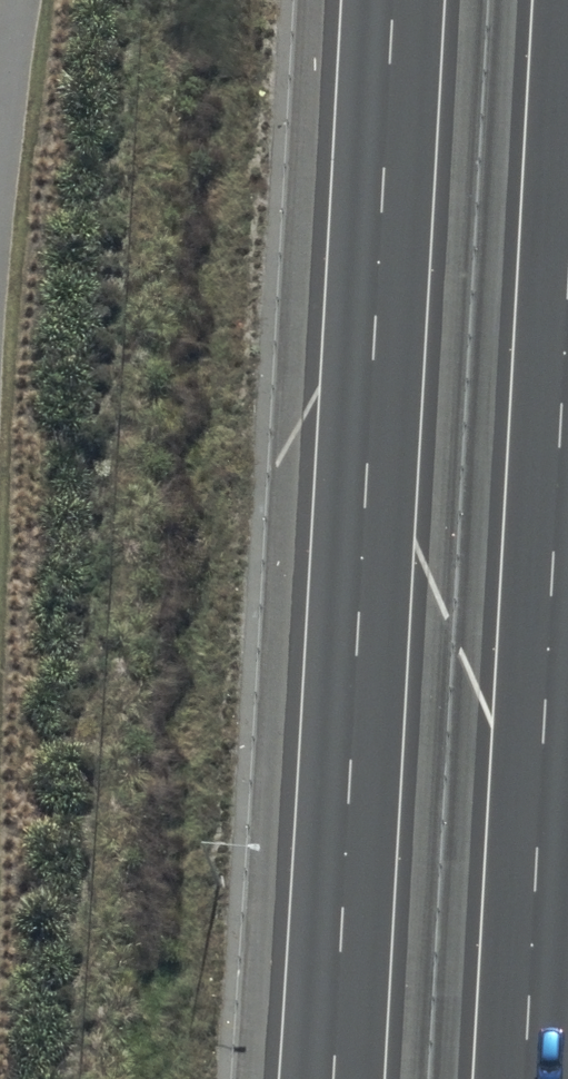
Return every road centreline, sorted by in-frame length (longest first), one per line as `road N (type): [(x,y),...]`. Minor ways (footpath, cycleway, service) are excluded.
road 1 (motorway): [(332,1078),(392,0)]
road 2 (motorway): [(567,281),(524,1078)]

